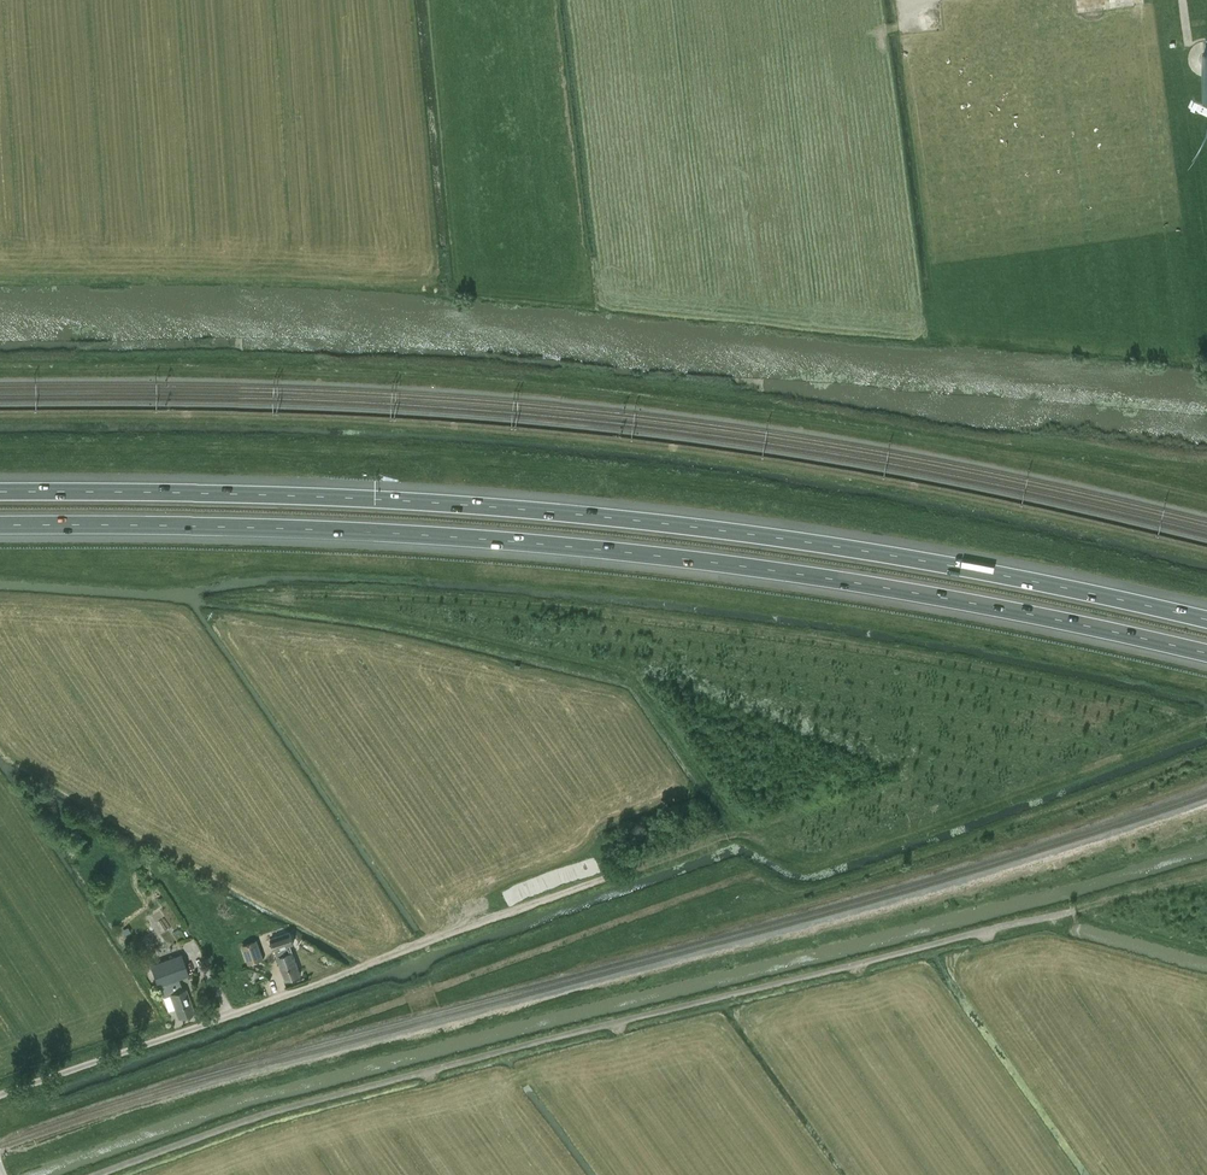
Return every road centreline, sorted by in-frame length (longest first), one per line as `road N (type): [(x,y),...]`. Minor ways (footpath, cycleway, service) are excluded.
road 1 (motorway): [(0,525),(287,528),(684,559),(912,593),(1206,654)]
road 2 (motorway): [(1206,620),(911,558),(515,508),(0,493)]
road 3 (unclassified): [(99,1174),(247,1119),(1074,910)]
road 4 (unclassified): [(0,1098),(606,875)]

